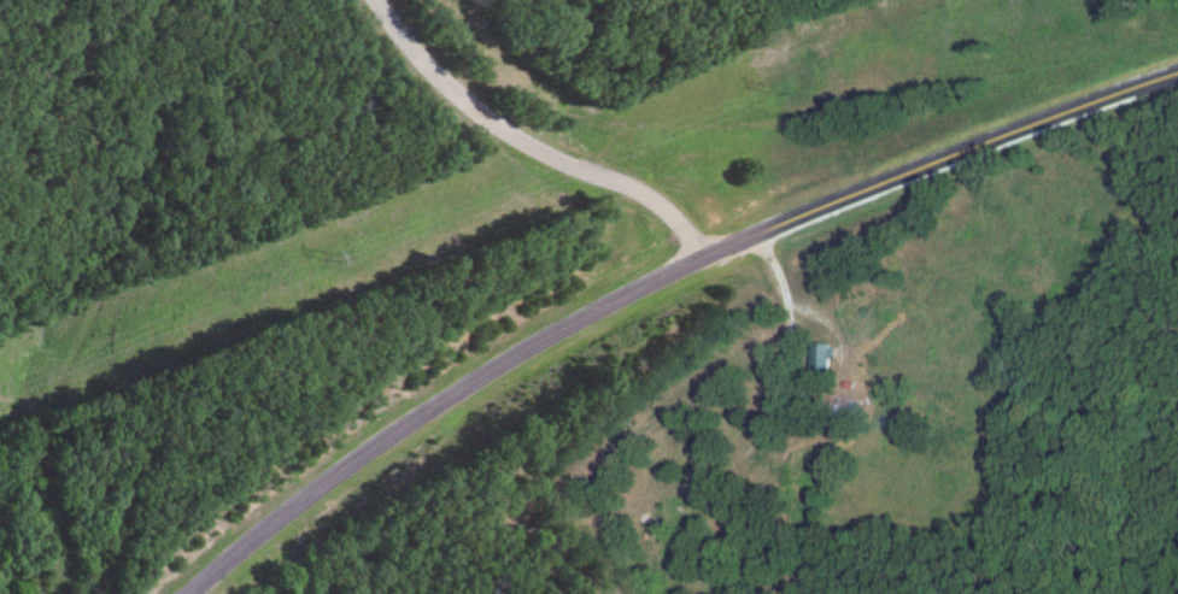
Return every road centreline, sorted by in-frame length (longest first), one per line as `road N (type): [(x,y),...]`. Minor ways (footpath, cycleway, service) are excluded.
road 1 (secondary): [(187,593),(418,416),(594,312),(705,254),(1177,74)]
road 2 (residential): [(705,254),(668,214),(629,190),(504,136),(420,67),(370,0)]

